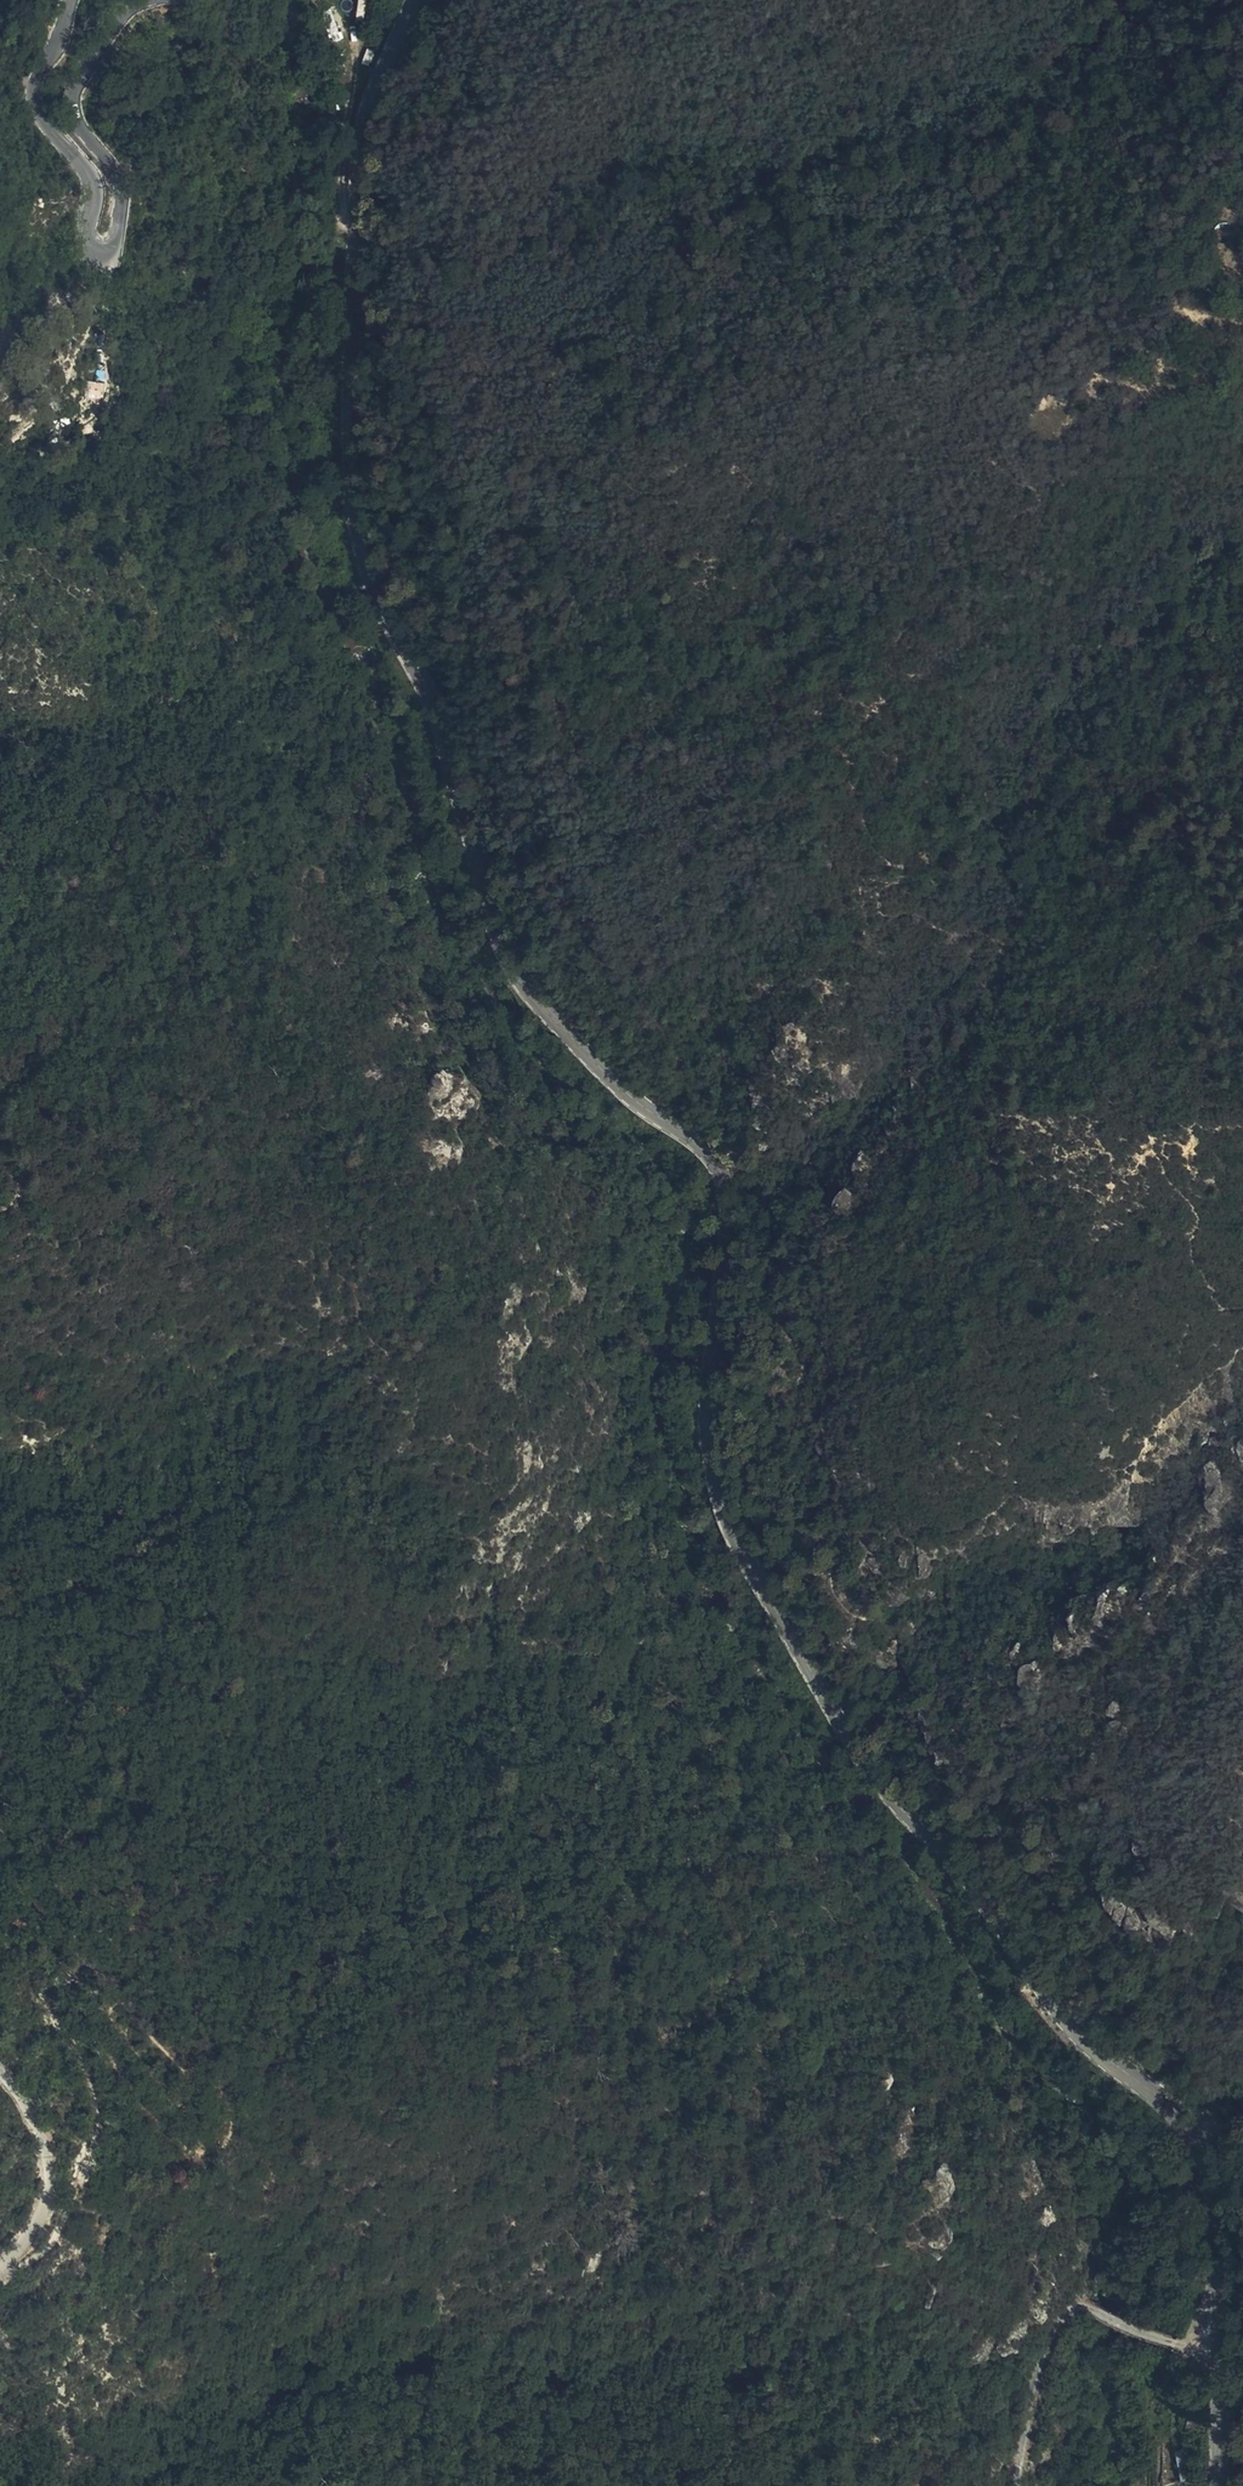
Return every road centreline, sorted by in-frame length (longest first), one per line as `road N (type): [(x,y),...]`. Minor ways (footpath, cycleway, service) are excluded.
road 1 (secondary): [(1215,2485),(1217,2225),(1199,2138),(1068,2021),(1028,1973),(866,1763),(772,1602),(740,1541),(715,1460),(708,1402),(725,1210),(718,1170),(700,1145),(607,1079),(513,969),(429,695),(368,577),(352,496),(356,160),(373,91),(413,0)]
road 2 (secondary): [(70,0),(58,45),(34,79),(33,107),(90,179),(85,235),(97,251),(118,238),(123,193),(114,167),(73,116),(71,91),(106,31),(142,0)]
road 3 (track): [(1213,2346),(1079,2306),(1050,2327),(1021,2485)]
road 4 (unclassified): [(0,2270),(48,2201),(49,2155),(23,2096),(0,2073)]

